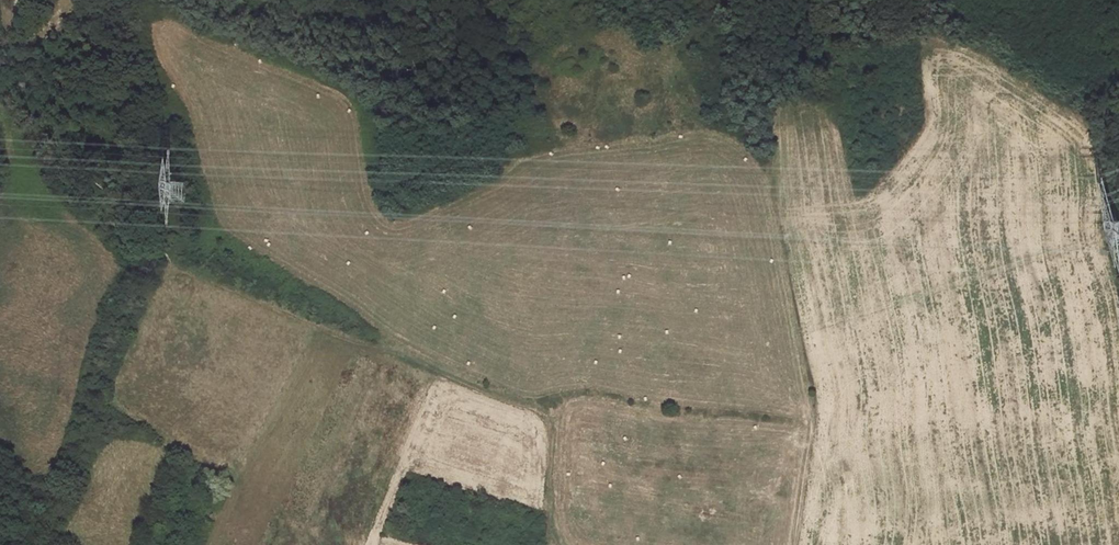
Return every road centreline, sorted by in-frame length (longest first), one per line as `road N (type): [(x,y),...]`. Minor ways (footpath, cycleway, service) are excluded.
road 1 (track): [(555,544),(553,418),(426,367)]
road 2 (track): [(808,398),(814,420),(792,544)]

